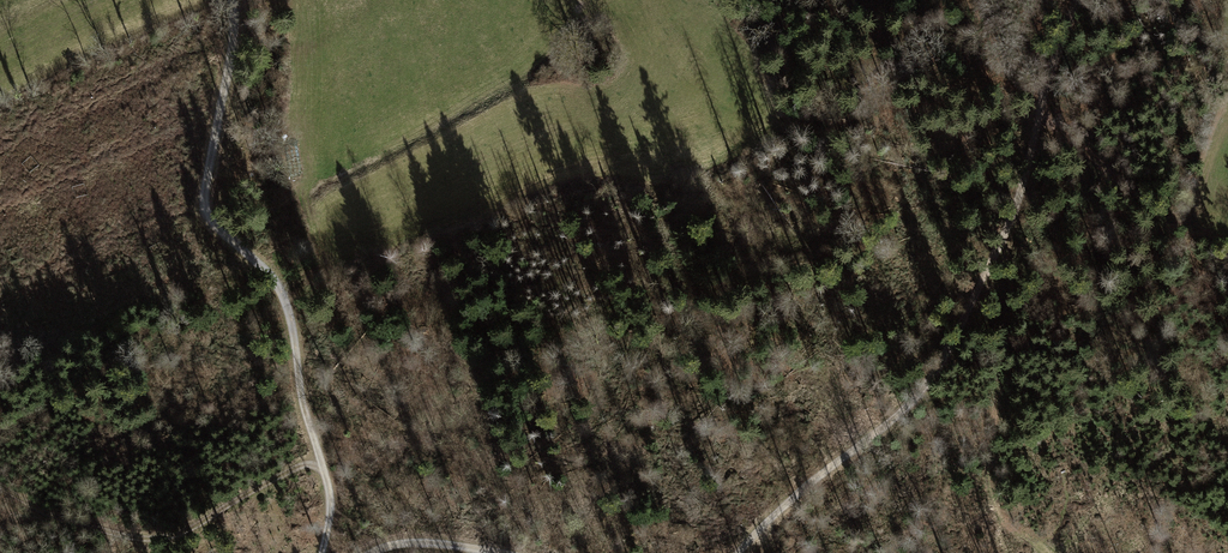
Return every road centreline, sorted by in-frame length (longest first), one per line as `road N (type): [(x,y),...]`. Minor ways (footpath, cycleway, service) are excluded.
road 1 (track): [(1078,0),(1015,207),(935,370),(903,410),(738,552)]
road 2 (track): [(322,552),(329,489),(303,402),(286,300),(267,268),(211,218),(205,200),(233,49),(232,0)]
road 3 (track): [(1048,552),(1005,525),(991,492),(1008,225)]
road 4 (track): [(321,459),(162,538),(63,519),(0,486)]
road 5 (track): [(1040,111),(1168,215)]
road 6 (track): [(506,552),(416,541),(372,552)]

